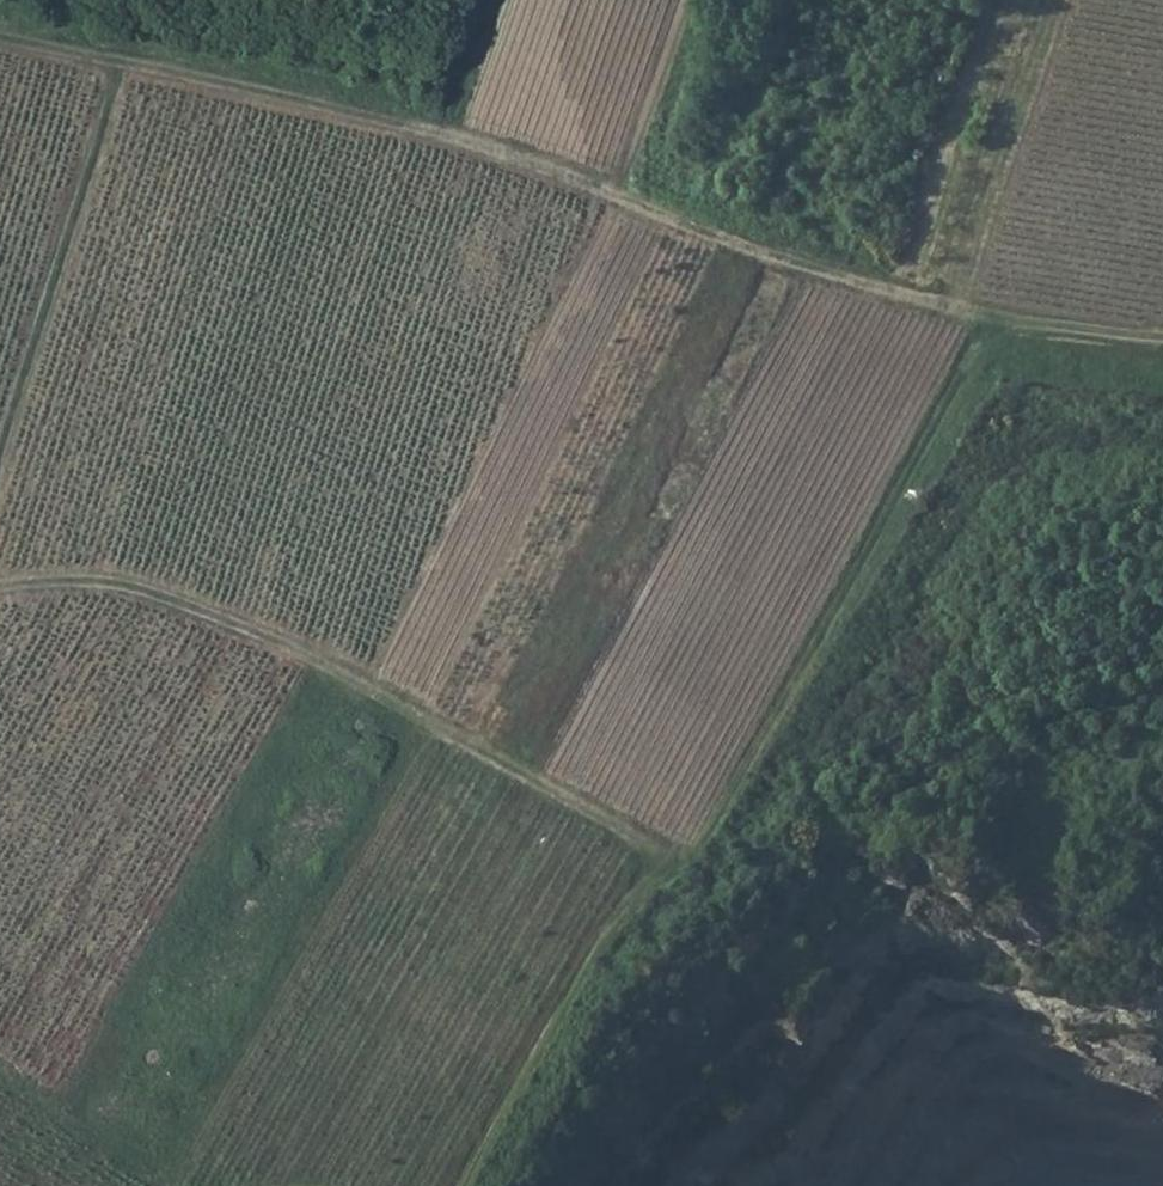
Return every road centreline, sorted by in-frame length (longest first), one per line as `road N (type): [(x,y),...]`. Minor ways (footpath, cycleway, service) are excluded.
road 1 (track): [(0,32),(463,136),(835,282),(1015,321),(1162,342)]
road 2 (track): [(450,1185),(647,842),(346,672),(116,582),(0,576)]
road 3 (track): [(647,842),(684,850),(727,798),(948,379),(1015,321)]
road 4 (track): [(0,463),(121,57)]

